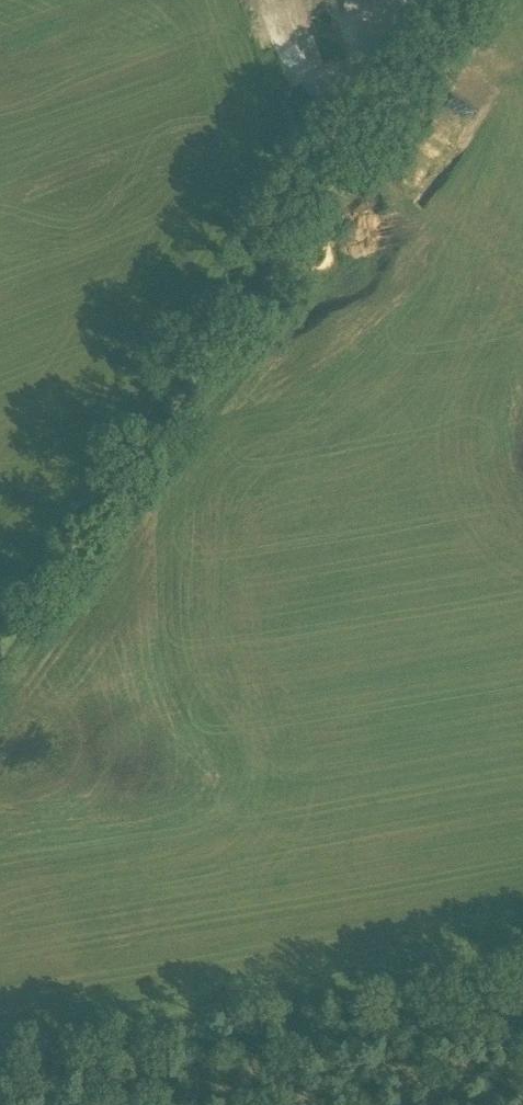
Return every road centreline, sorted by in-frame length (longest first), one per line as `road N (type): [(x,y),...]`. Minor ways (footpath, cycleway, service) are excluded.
road 1 (track): [(0,1034),(522,939)]

